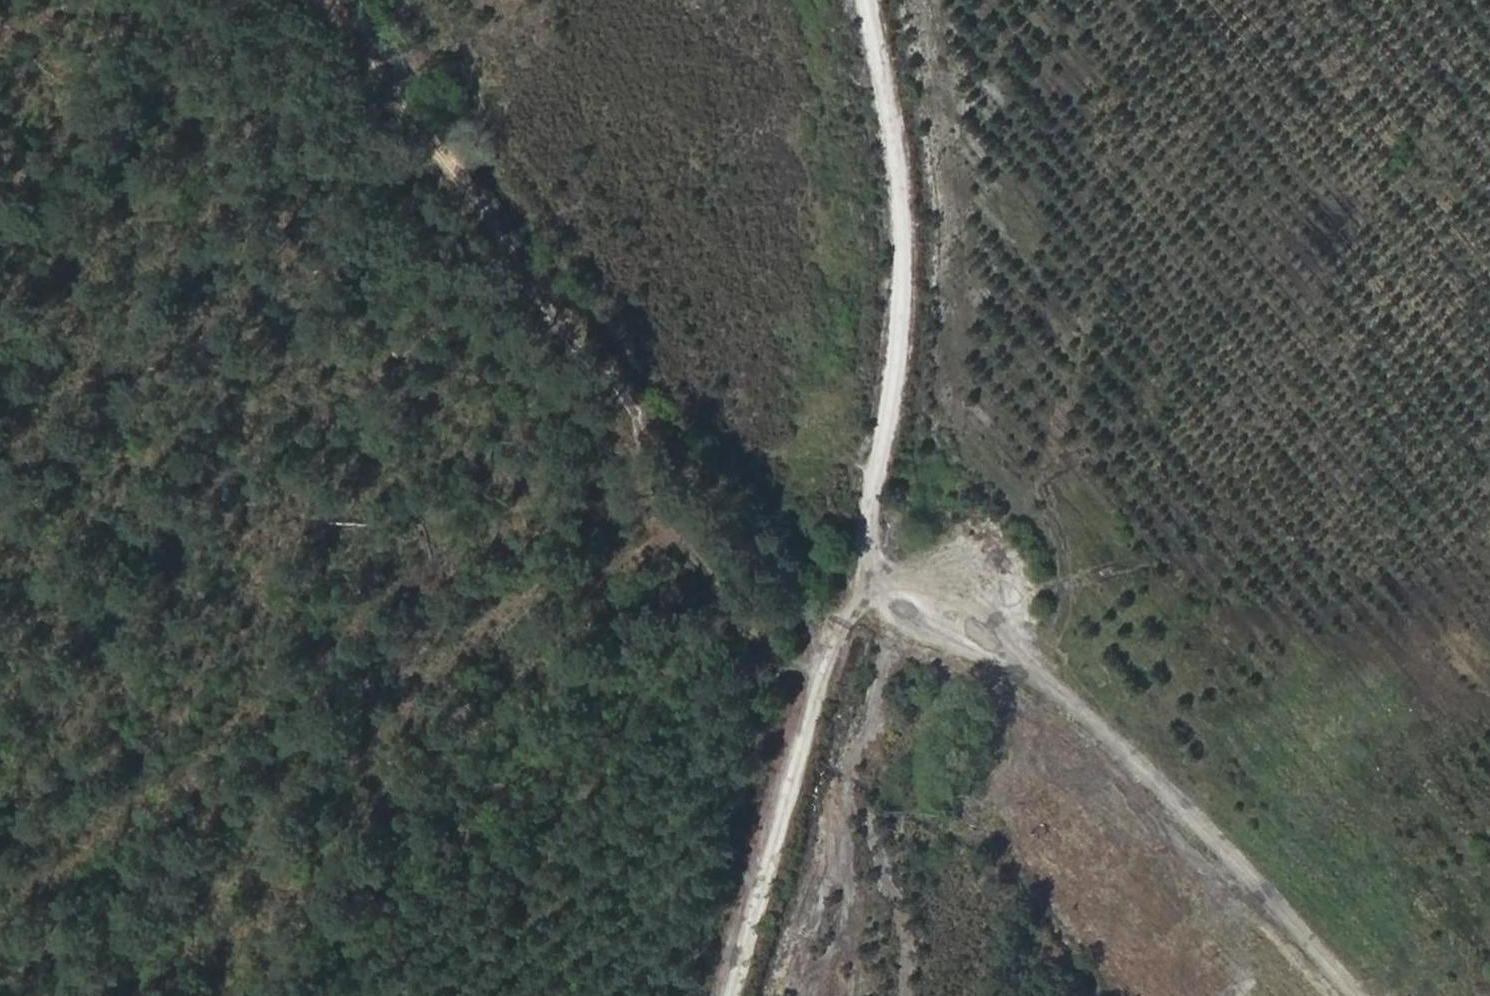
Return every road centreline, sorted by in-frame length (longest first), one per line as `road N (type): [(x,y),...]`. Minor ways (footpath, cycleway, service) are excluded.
road 1 (track): [(731,995),(843,620),(880,456),(901,270),(900,203),(868,0)]
road 2 (track): [(851,586),(1045,680),(1196,821),(1347,995)]

